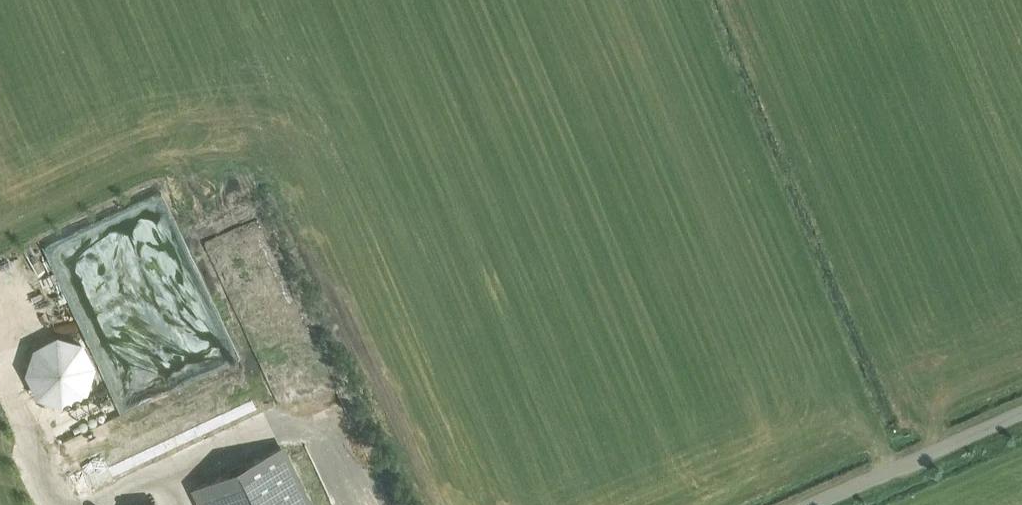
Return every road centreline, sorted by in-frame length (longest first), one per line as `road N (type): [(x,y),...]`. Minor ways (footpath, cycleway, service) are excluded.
road 1 (unclassified): [(798,504),(1021,407)]
road 2 (track): [(54,504),(0,393)]

